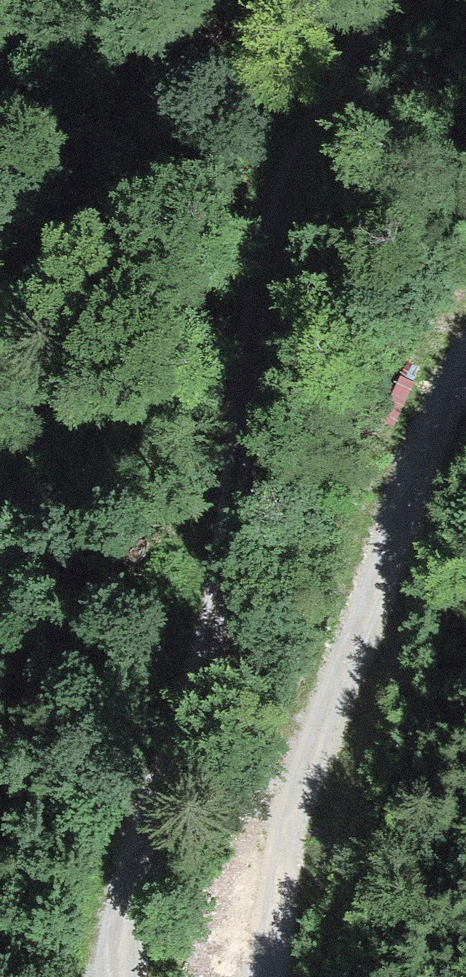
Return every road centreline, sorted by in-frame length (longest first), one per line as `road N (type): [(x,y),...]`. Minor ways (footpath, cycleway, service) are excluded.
road 1 (track): [(403,0),(332,99),(274,217),(255,295),(217,634),(132,847),(118,904),(115,976)]
road 2 (track): [(465,370),(357,659),(303,778),(262,976)]

